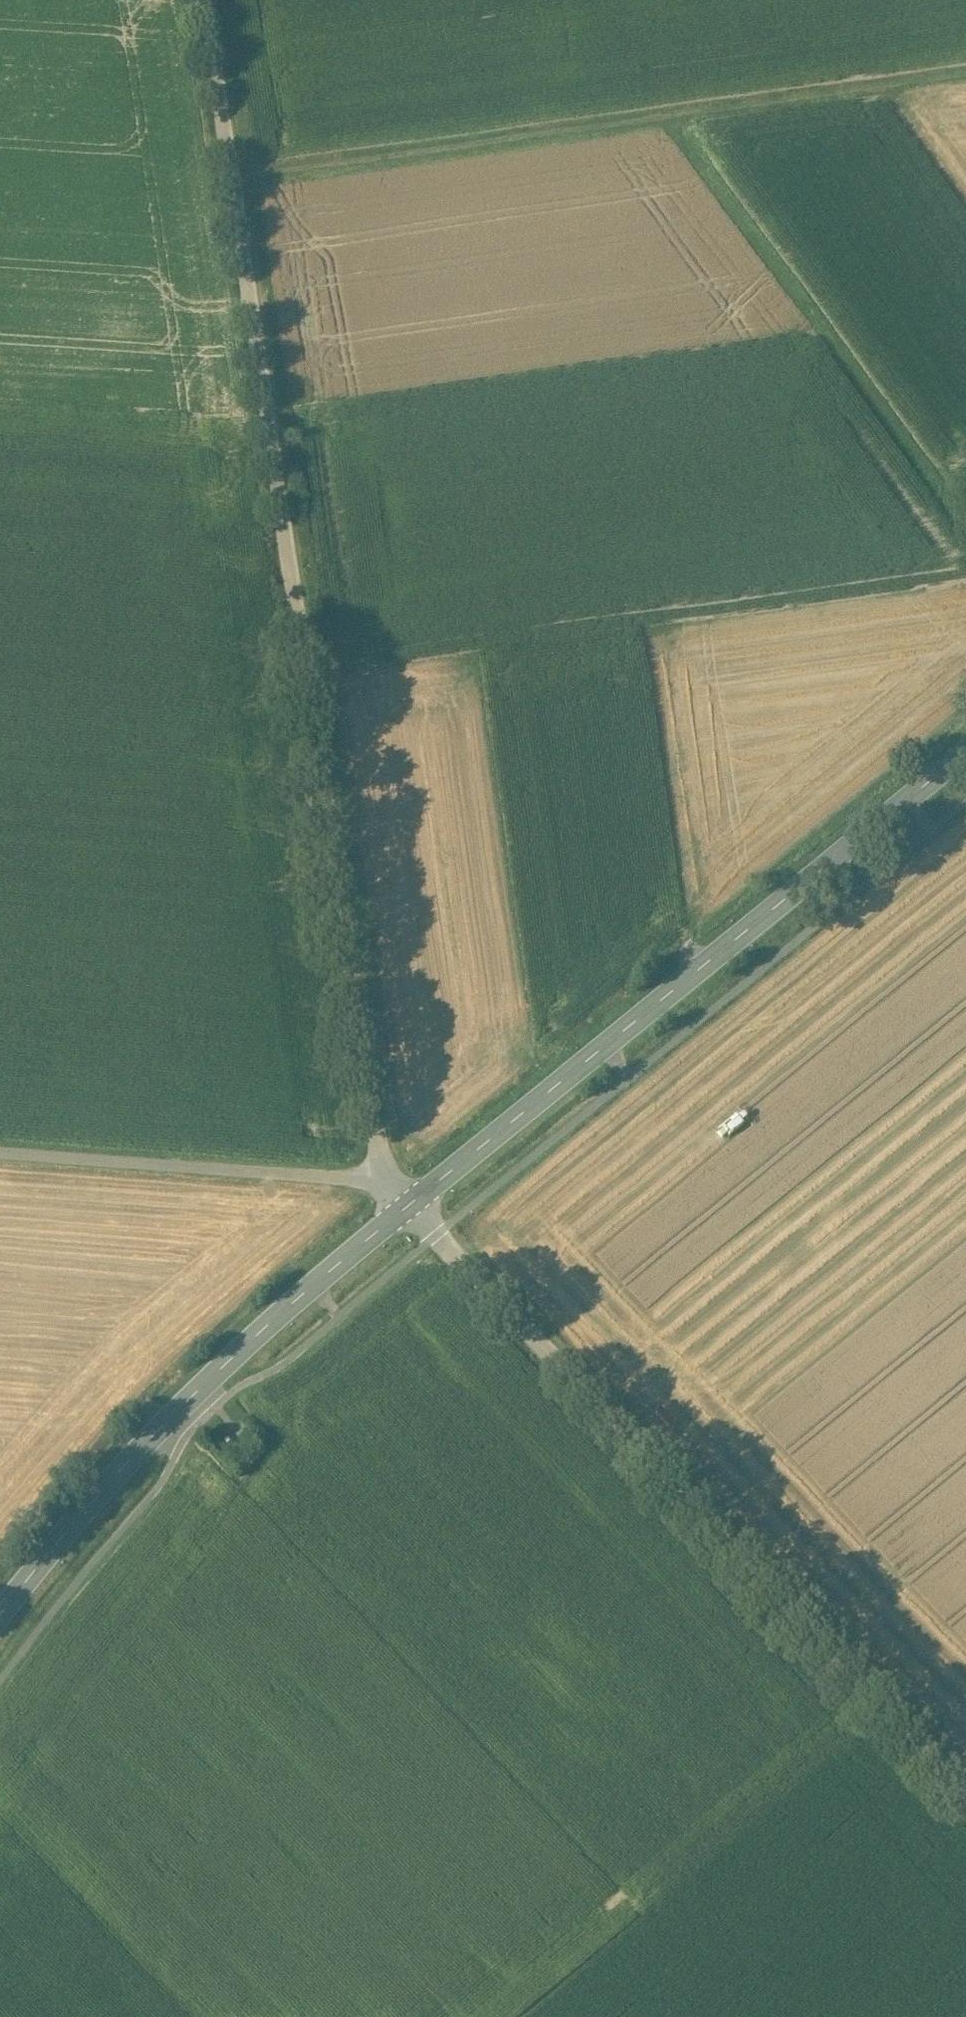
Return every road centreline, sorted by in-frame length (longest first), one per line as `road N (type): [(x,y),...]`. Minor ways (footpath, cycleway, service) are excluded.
road 1 (unclassified): [(204,0),(376,1149),(410,1206)]
road 2 (unclassified): [(410,1206),(965,1792)]
road 3 (track): [(231,178),(965,76)]
road 4 (tertiary): [(410,1206),(965,752)]
road 5 (tertiary): [(0,1617),(153,1437),(410,1206)]
road 6 (unclassified): [(0,1155),(354,1180),(410,1206)]

